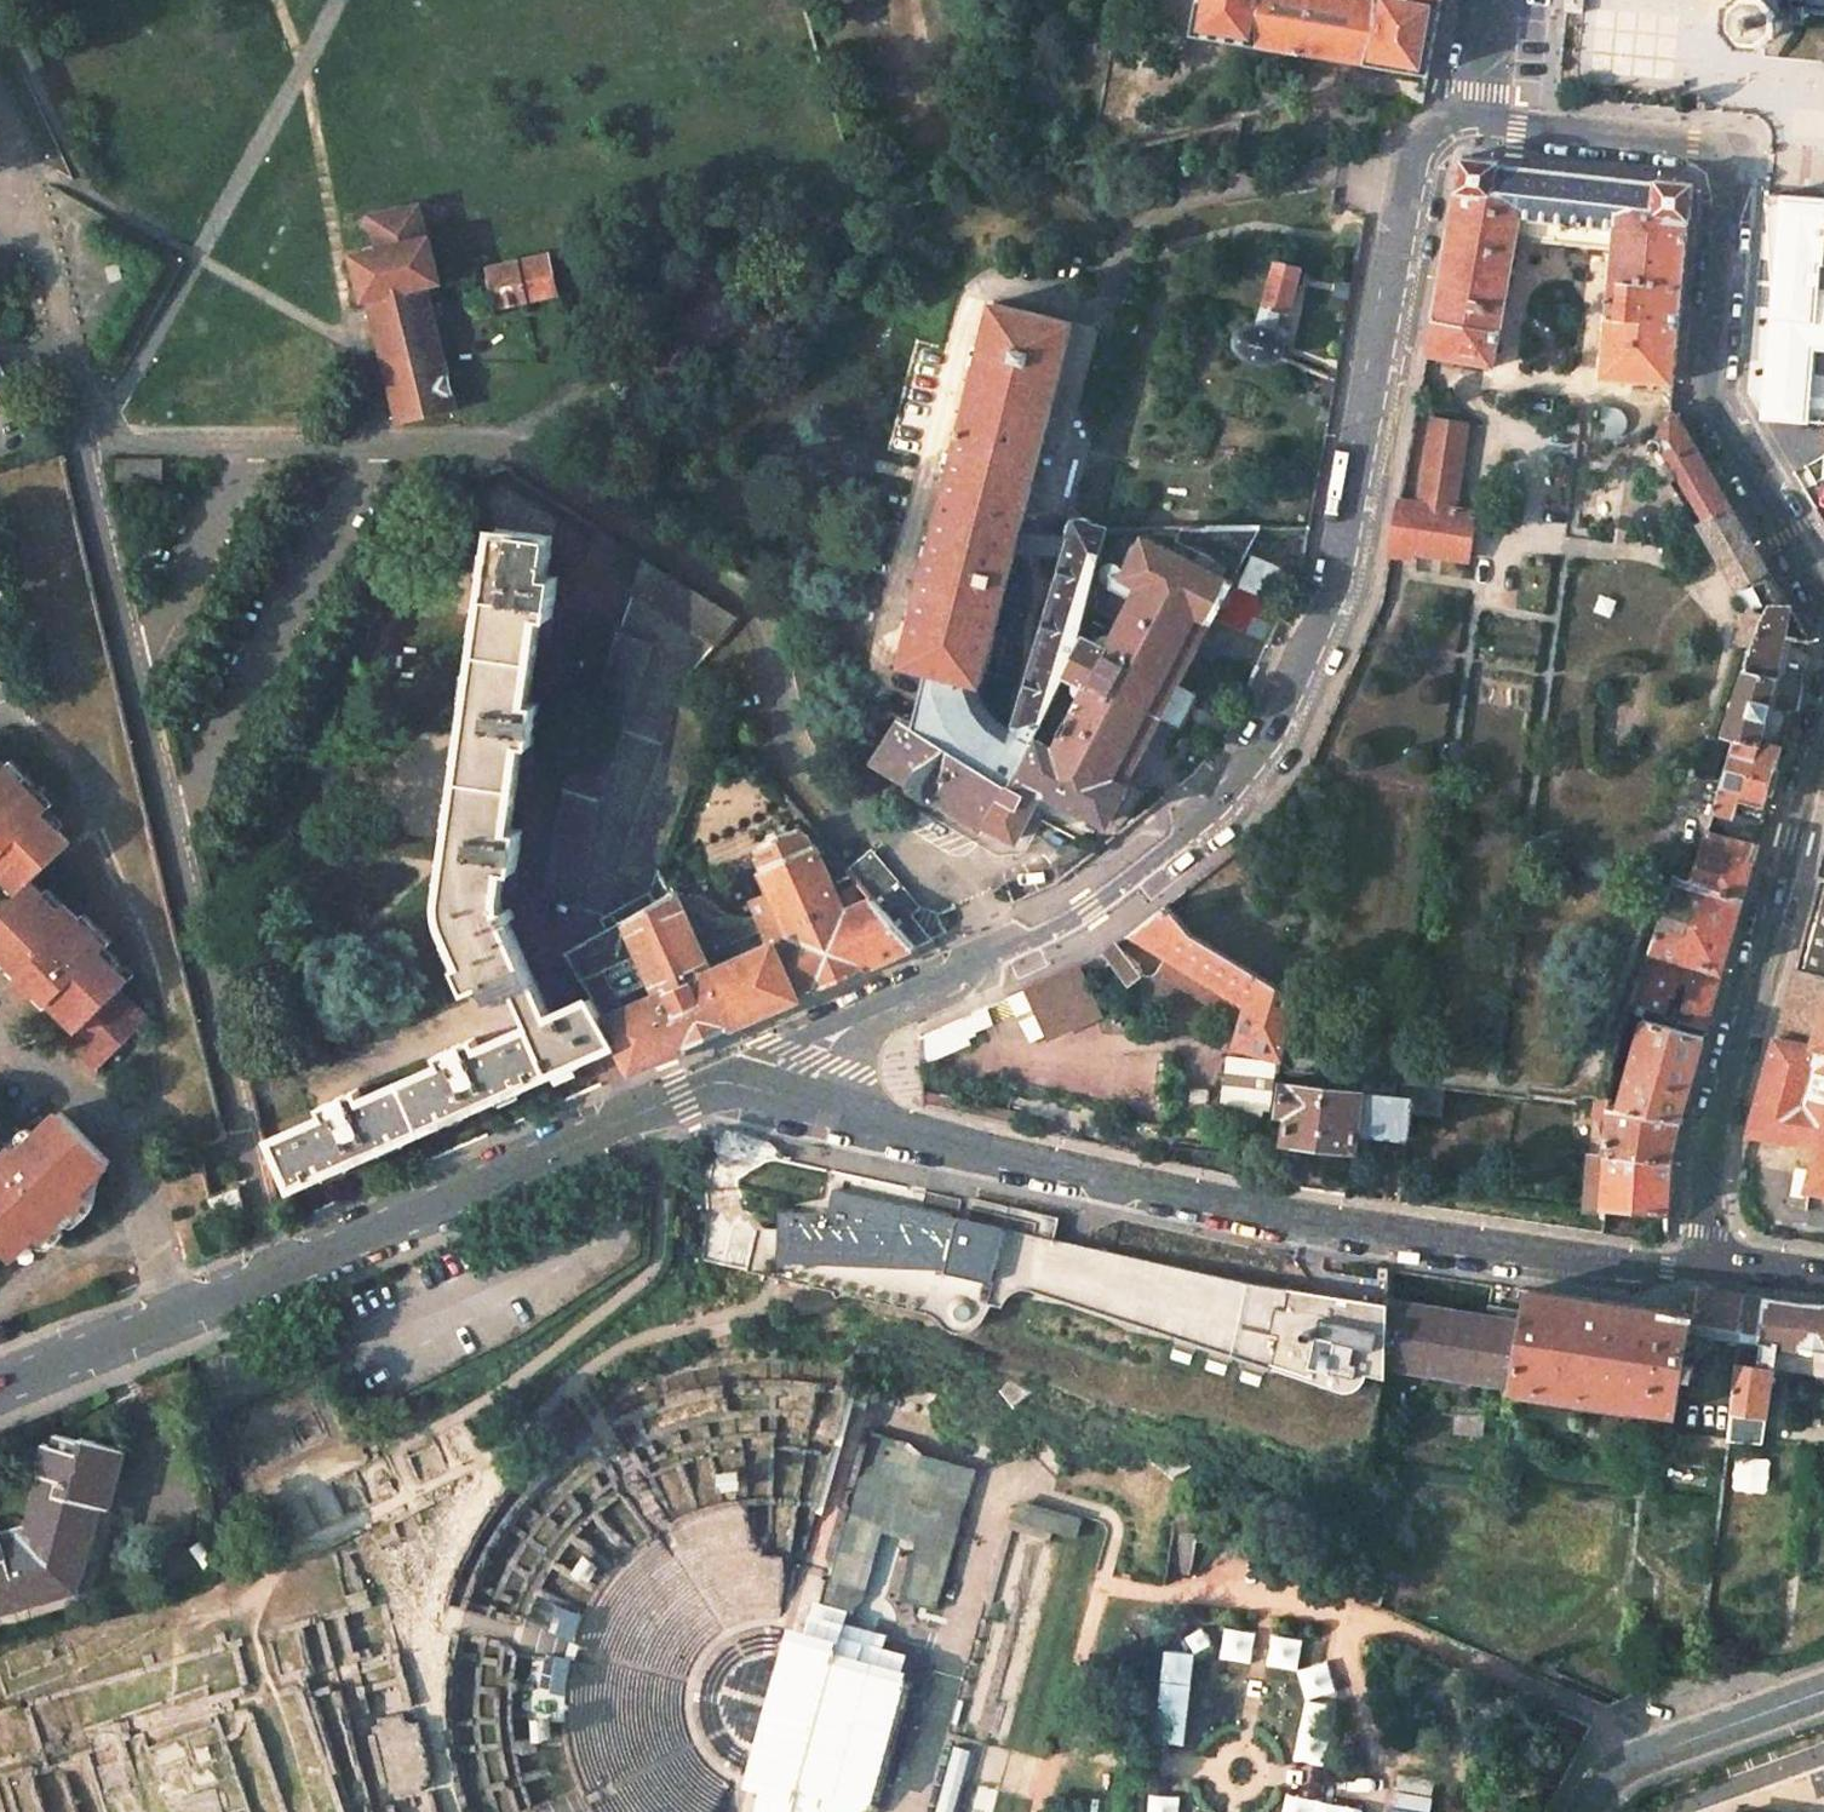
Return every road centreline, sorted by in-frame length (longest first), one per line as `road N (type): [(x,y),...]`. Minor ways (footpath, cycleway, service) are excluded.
road 1 (residential): [(1484,120),(1442,130),(1423,150),(1340,576),(1272,738),(1191,831),(1088,909),(994,957)]
road 2 (residential): [(835,1112),(1272,1216),(1668,1268),(1712,1262)]
road 3 (residential): [(0,1389),(716,1080)]
road 4 (residential): [(1712,1262),(1713,1132),(1823,726)]
road 5 (residential): [(1823,596),(1709,373),(1730,184)]
road 6 (track): [(133,1143),(159,1074),(163,1007),(67,766)]
road 7 (residential): [(994,957),(716,1080)]
road 8 (residential): [(1584,1811),(1606,1778),(1636,1761),(1823,1691)]
road 9 (unclassified): [(1730,184),(1725,155),(1711,148),(1484,120)]
road 10 (unclassified): [(835,1112),(846,1068),(877,1030),(961,991),(994,957)]
road 11 (residential): [(716,1080),(835,1112)]
road 12 (residential): [(1484,120),(1502,0)]

